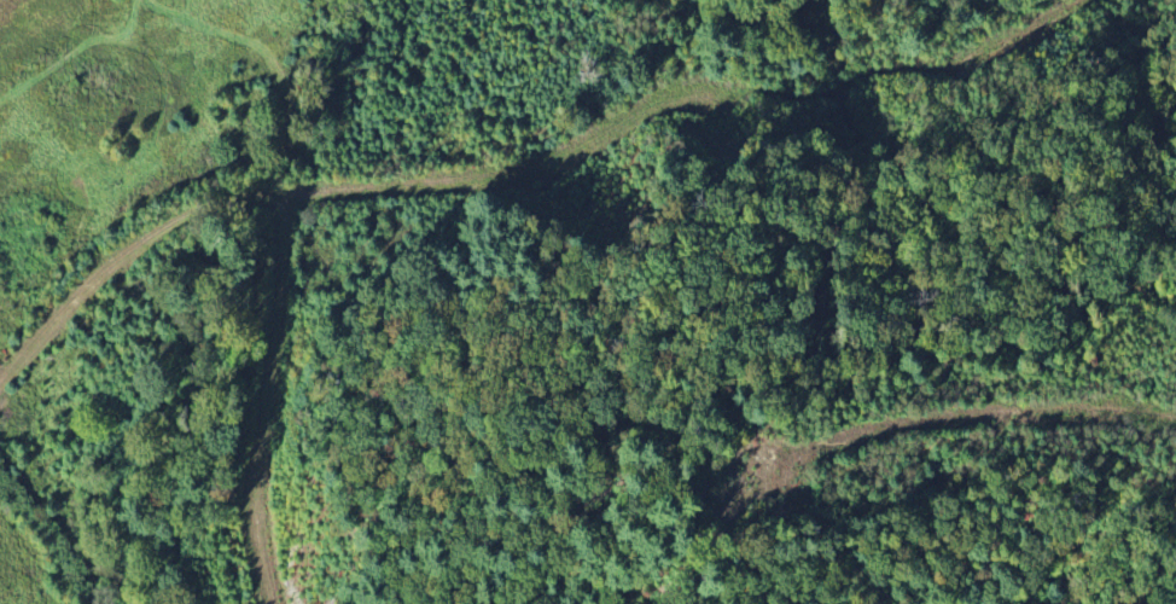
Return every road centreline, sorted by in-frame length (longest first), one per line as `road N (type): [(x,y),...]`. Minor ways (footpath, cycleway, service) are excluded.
road 1 (residential): [(1088,0),(989,35),(872,112),(677,94),(633,114),(558,174),(291,197),(193,220),(89,288),(0,387)]
road 2 (residential): [(1175,433),(1104,414),(885,430),(817,449),(746,487)]
road 3 (residential): [(291,197),(266,488),(283,603)]

